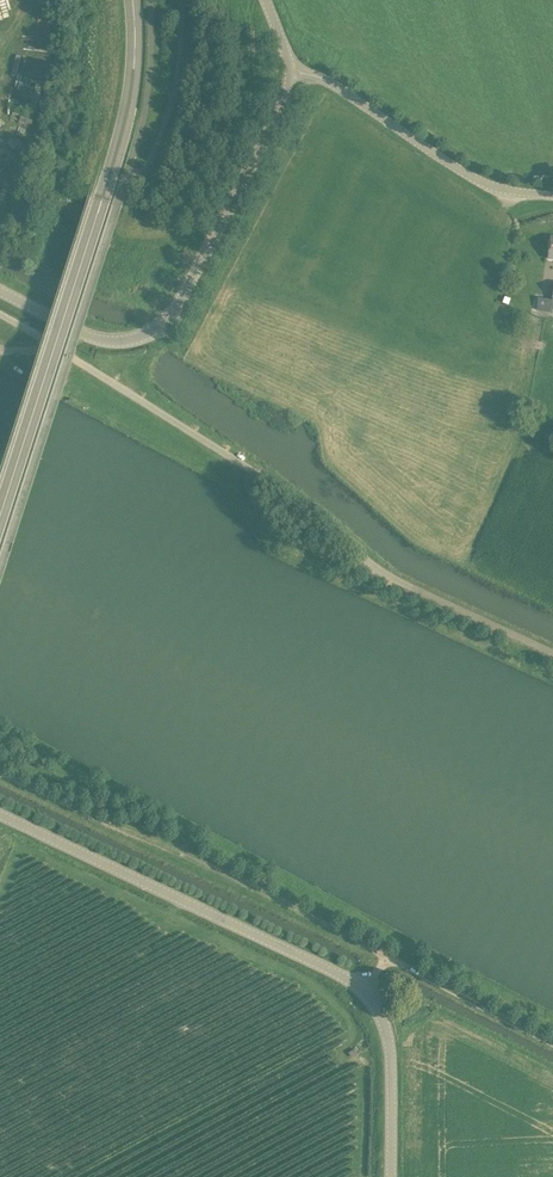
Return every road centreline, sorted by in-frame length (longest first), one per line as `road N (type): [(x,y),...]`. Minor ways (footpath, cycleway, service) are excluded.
road 1 (unclassified): [(552,652),(377,568),(283,491),(0,314)]
road 2 (tertiary): [(0,517),(127,113),(132,0)]
road 3 (track): [(390,959),(0,774)]
road 4 (tertiary): [(0,815),(361,989)]
road 5 (tertiary): [(55,322),(114,340),(164,323),(293,73)]
road 6 (unclassified): [(552,196),(479,181),(333,84),(293,73)]
road 7 (tertiary): [(390,1176),(389,1047),(361,989)]
road 8 (track): [(552,1043),(390,959)]

